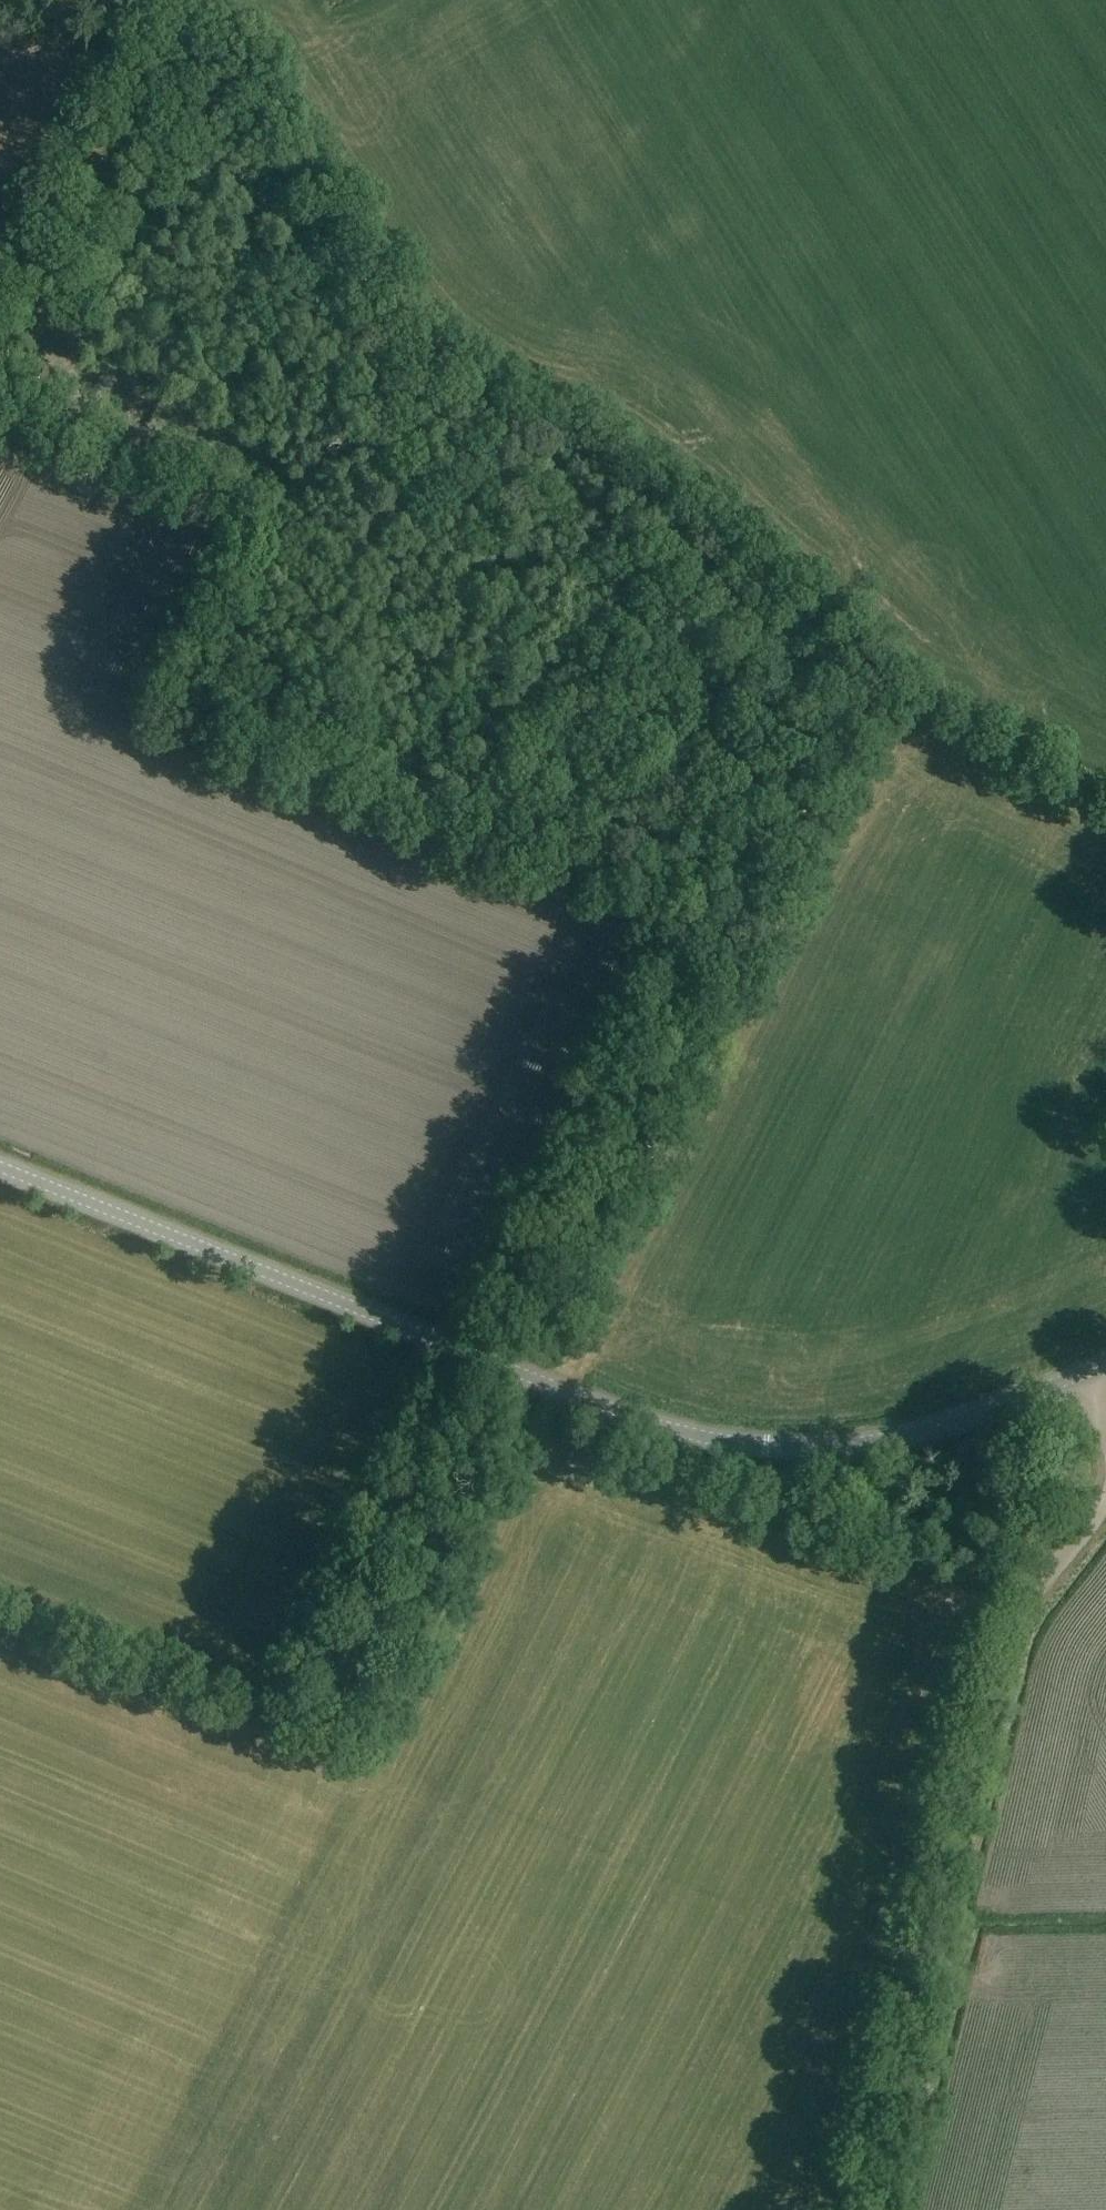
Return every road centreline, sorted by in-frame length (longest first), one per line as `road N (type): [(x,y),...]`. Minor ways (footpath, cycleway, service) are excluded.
road 1 (tertiary): [(1084,1374),(886,1439),(820,1447),(678,1433),(0,1168)]
road 2 (unclassified): [(859,2209),(1001,1658),(1018,1619),(1105,1492)]

